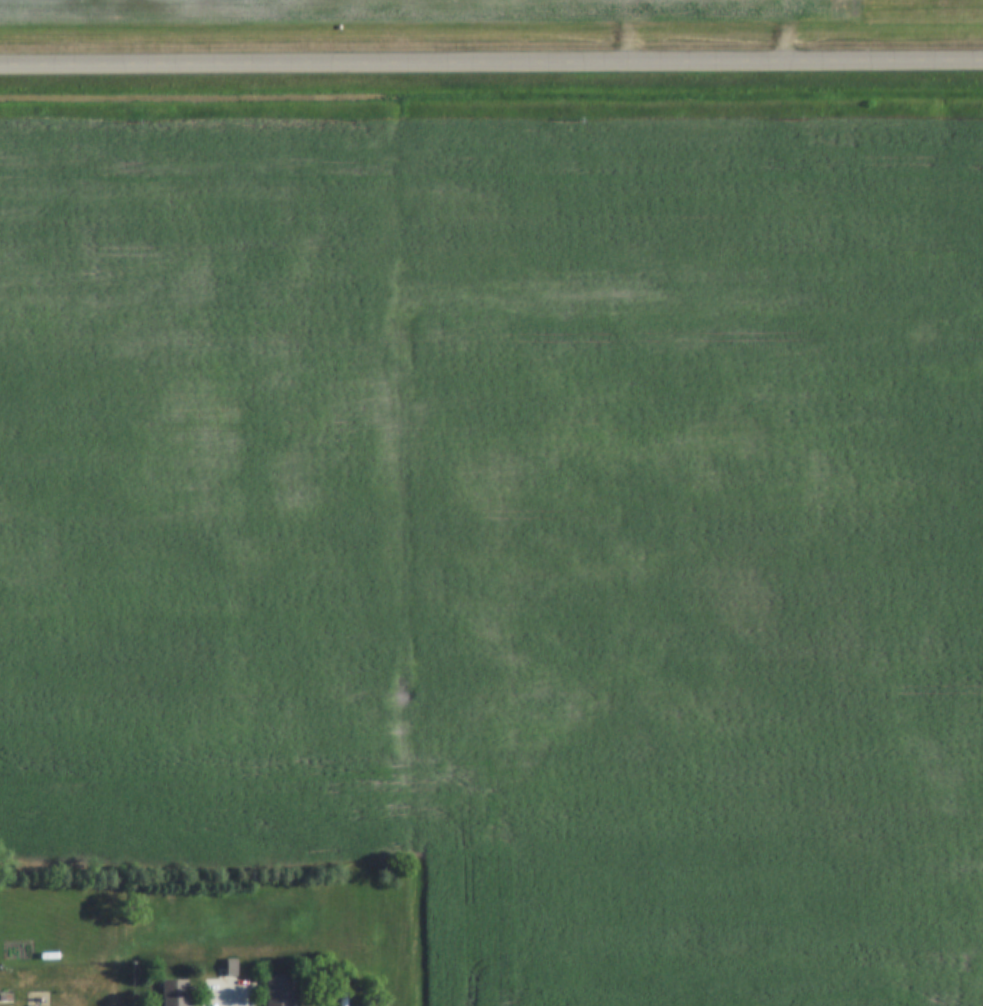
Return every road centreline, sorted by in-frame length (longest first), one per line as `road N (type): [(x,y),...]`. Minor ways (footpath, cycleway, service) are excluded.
road 1 (tertiary): [(982,65),(0,69)]

